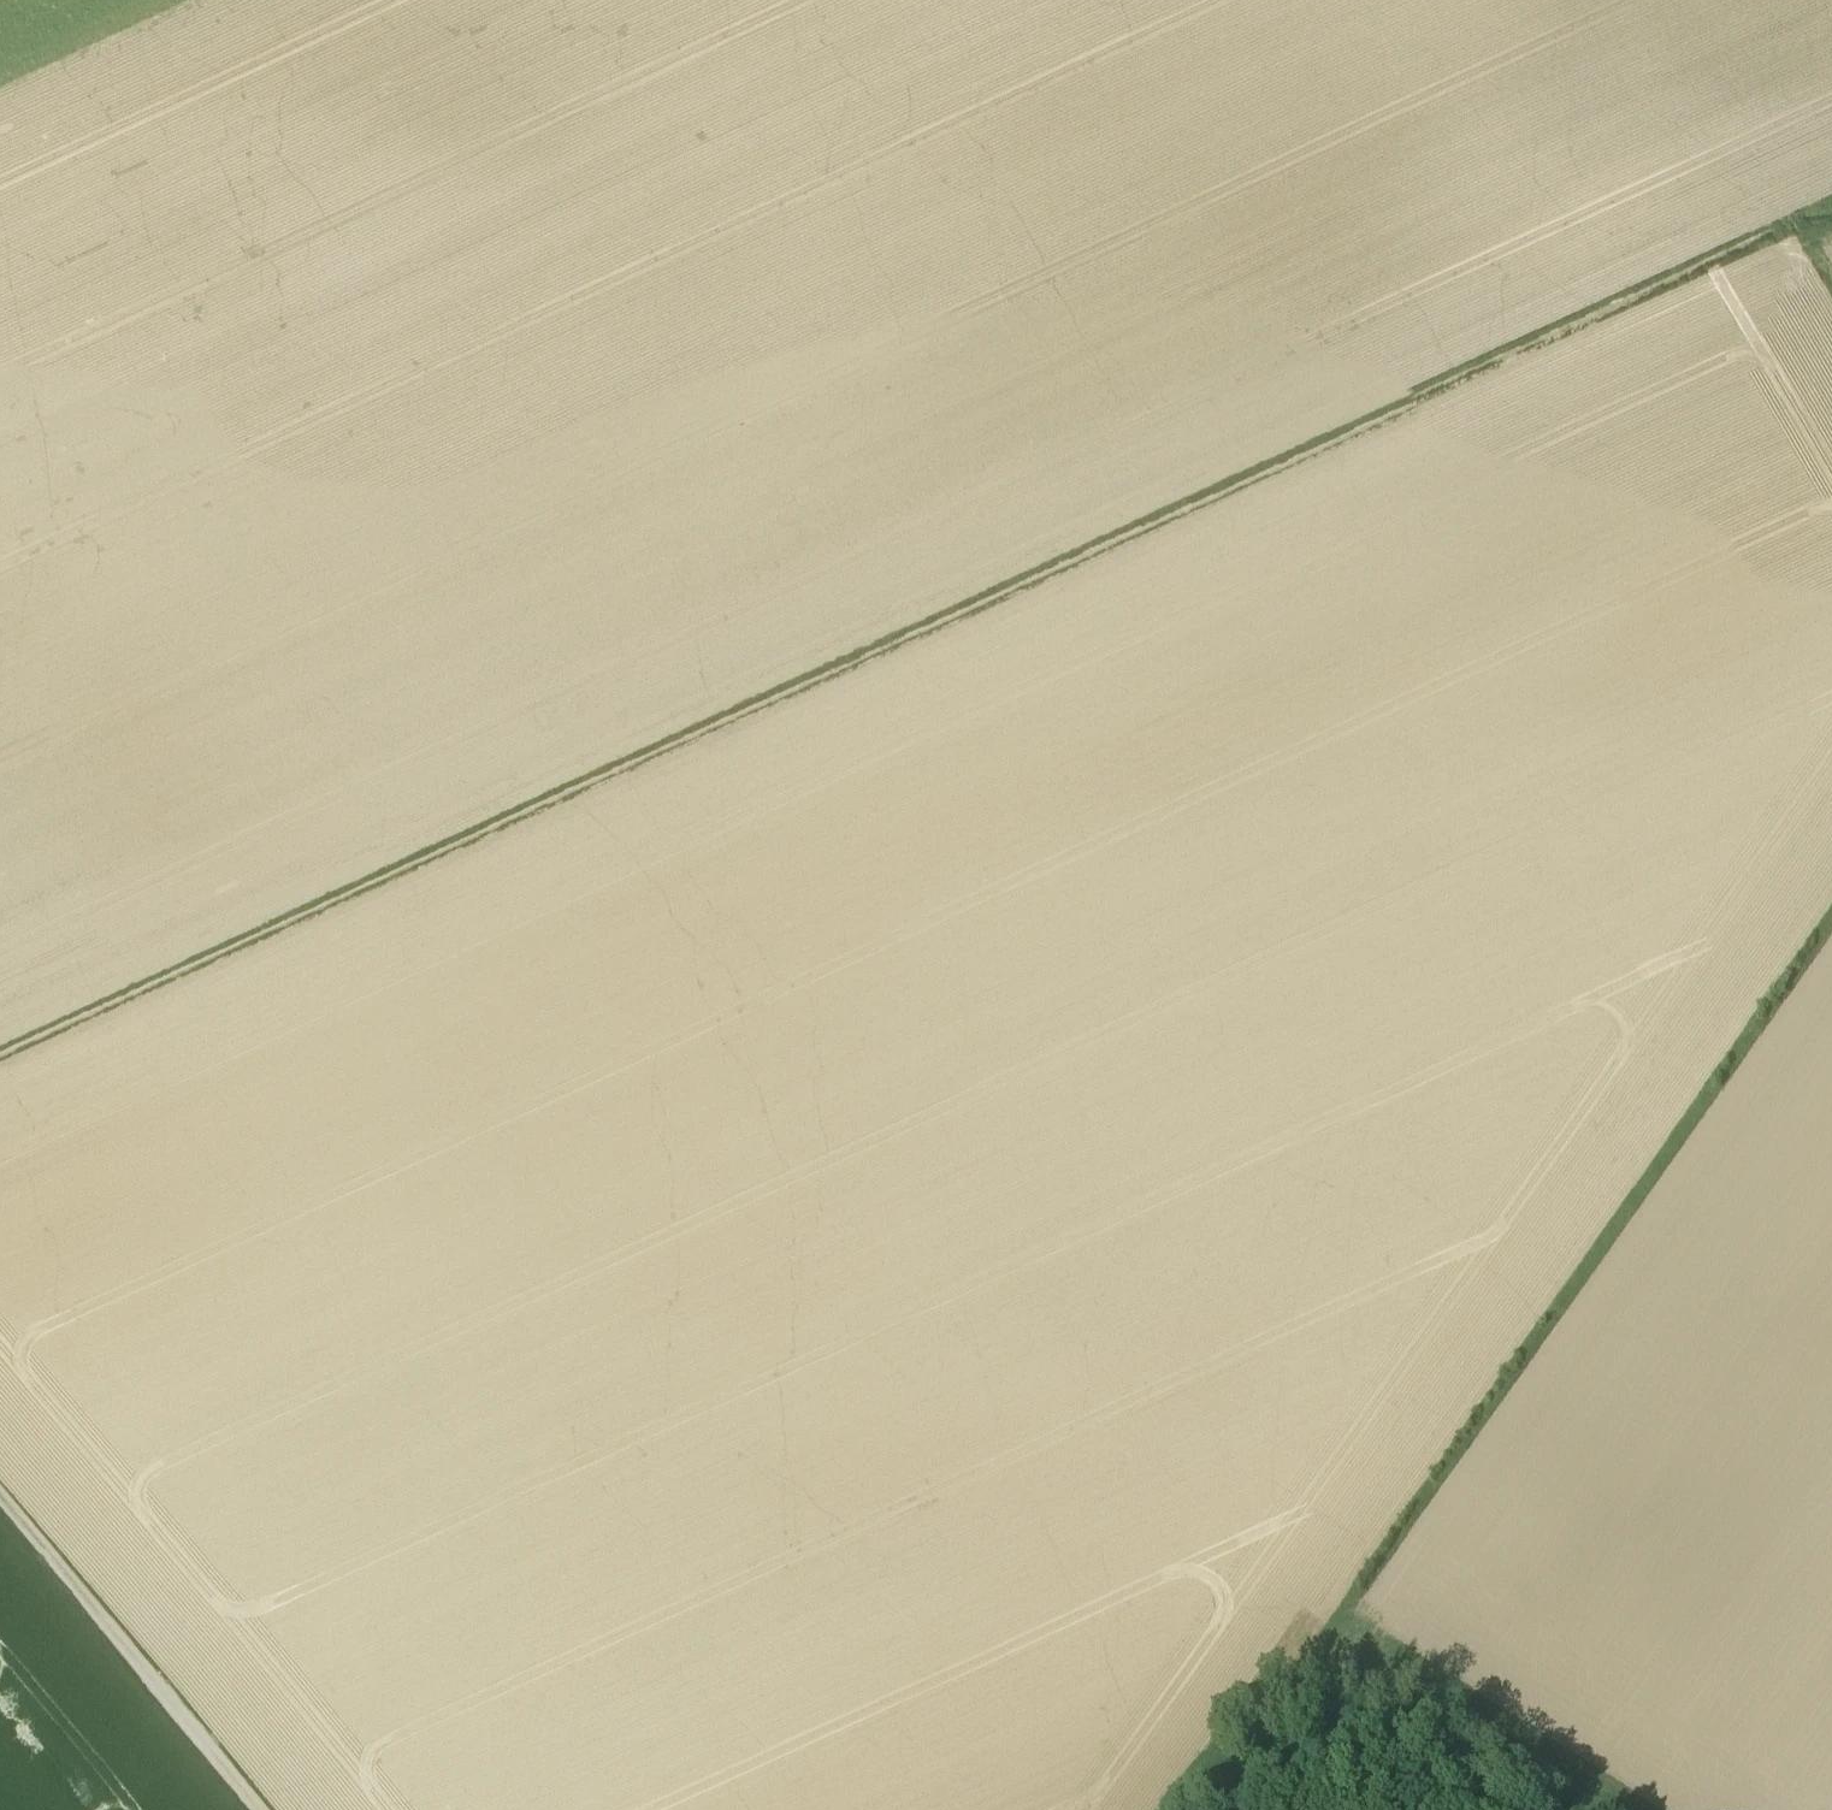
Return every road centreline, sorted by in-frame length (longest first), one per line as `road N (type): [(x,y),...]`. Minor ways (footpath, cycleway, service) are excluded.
road 1 (track): [(0,1502),(258,1809)]
road 2 (track): [(1831,224),(1785,231),(1831,302)]

